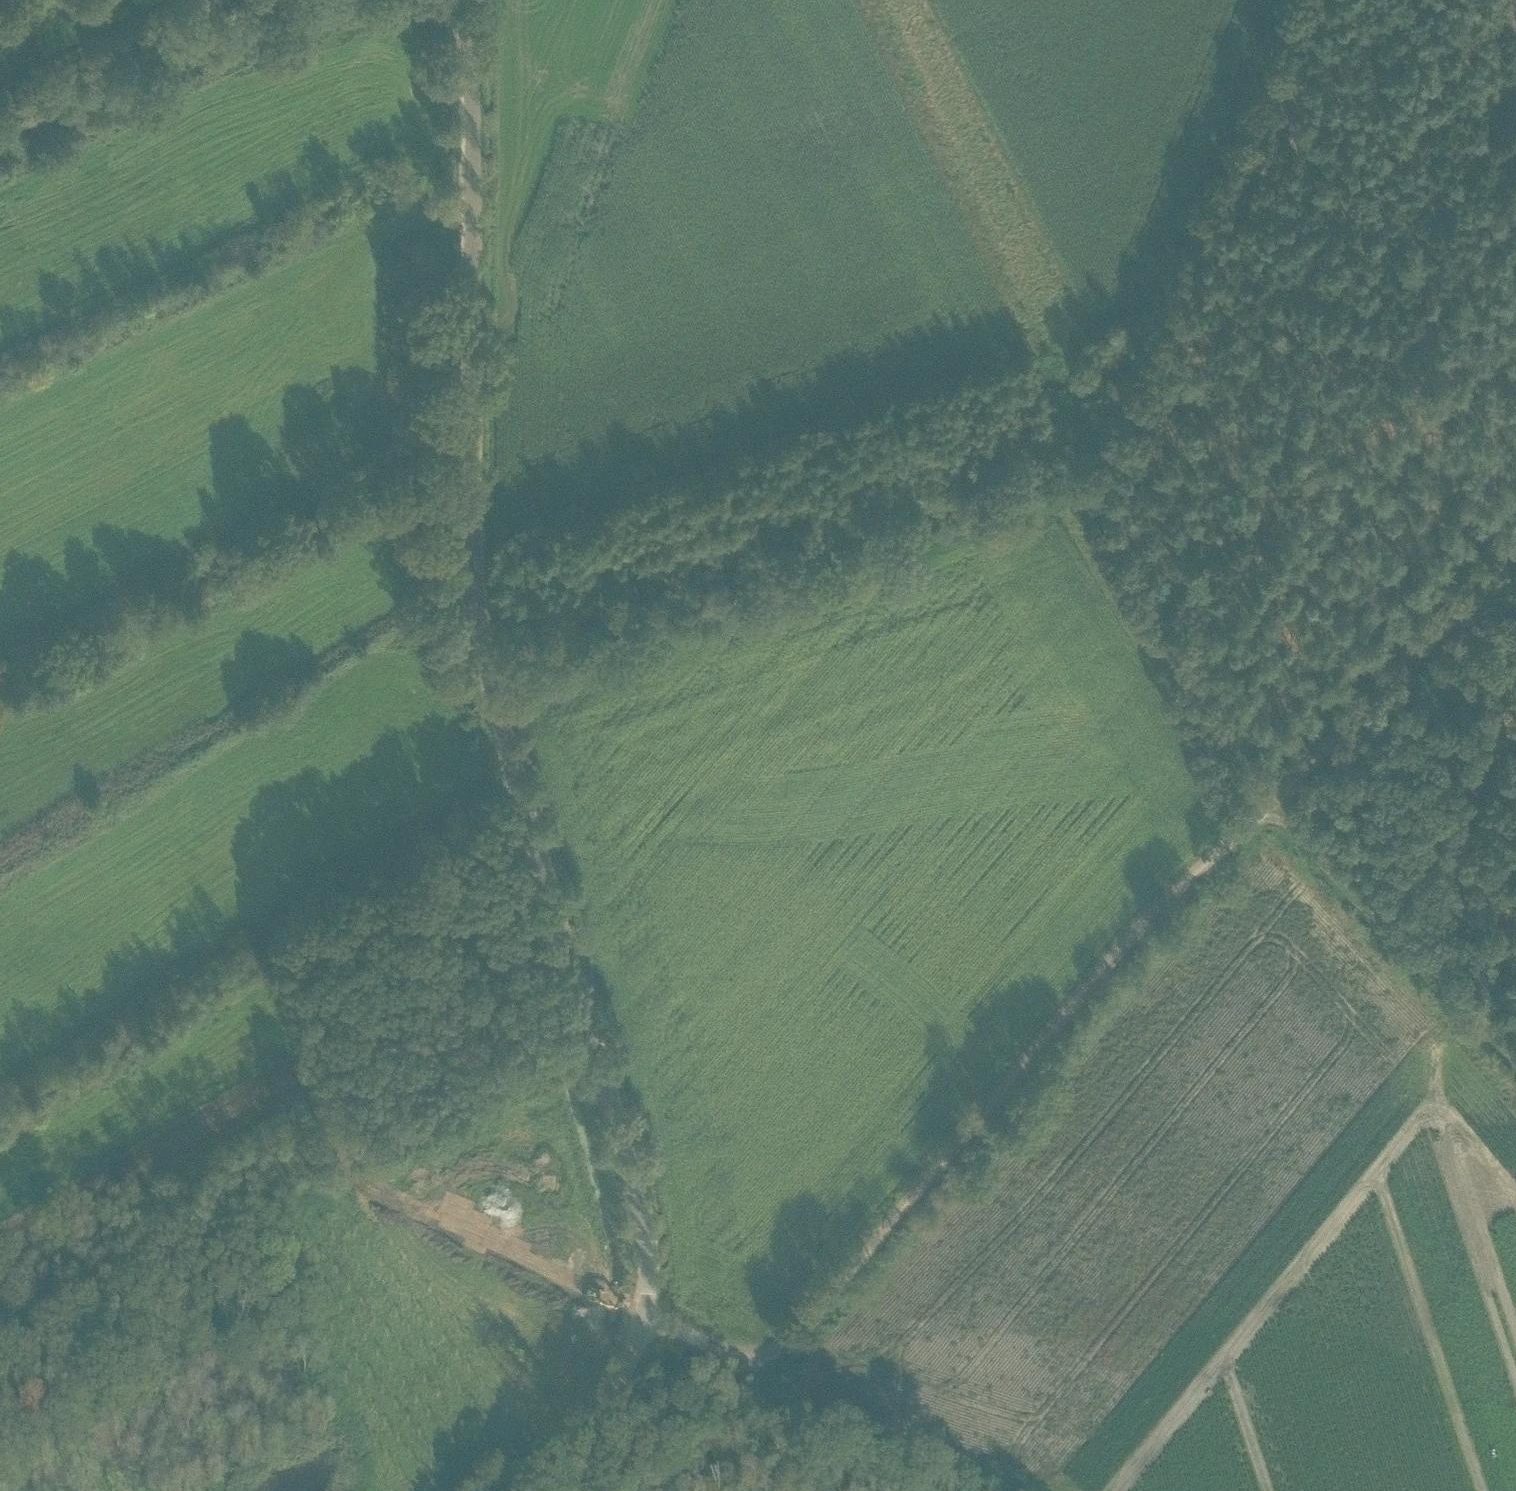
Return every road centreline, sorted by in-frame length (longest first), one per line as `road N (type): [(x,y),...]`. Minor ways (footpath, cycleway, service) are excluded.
road 1 (tertiary): [(520,1490),(624,1376),(649,1292),(645,1218),(495,706),(472,573),(458,0)]
road 2 (track): [(751,1353),(785,1340),(1170,901),(1268,805)]
road 3 (track): [(1105,524),(1490,0)]
road 4 (track): [(1070,468),(486,651)]
road 5 (track): [(1268,805),(1070,468)]
road 6 (track): [(1268,805),(1515,529)]
road 7 (track): [(1515,1079),(1268,805)]

